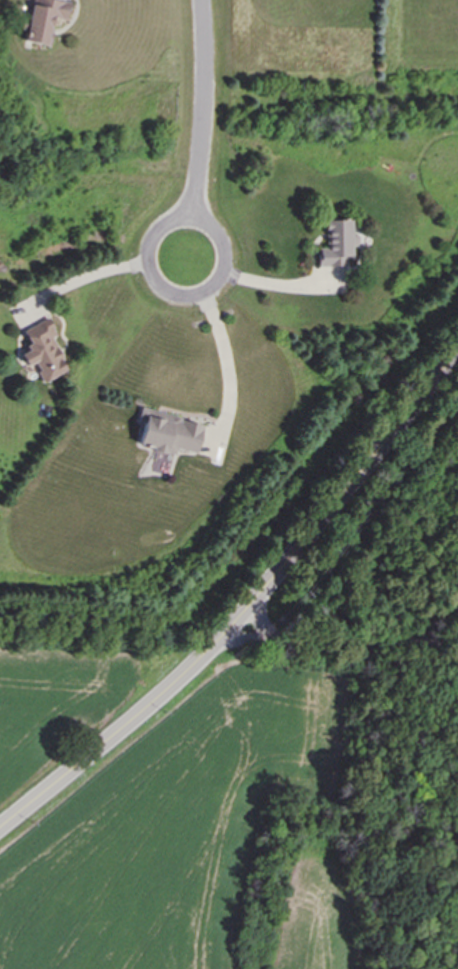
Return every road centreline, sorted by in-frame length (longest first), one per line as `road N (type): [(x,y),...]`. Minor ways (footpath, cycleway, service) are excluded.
road 1 (secondary): [(0,829),(221,641),(457,355)]
road 2 (residential): [(201,0),(203,121),(185,259)]
road 3 (residential): [(221,641),(457,648)]

